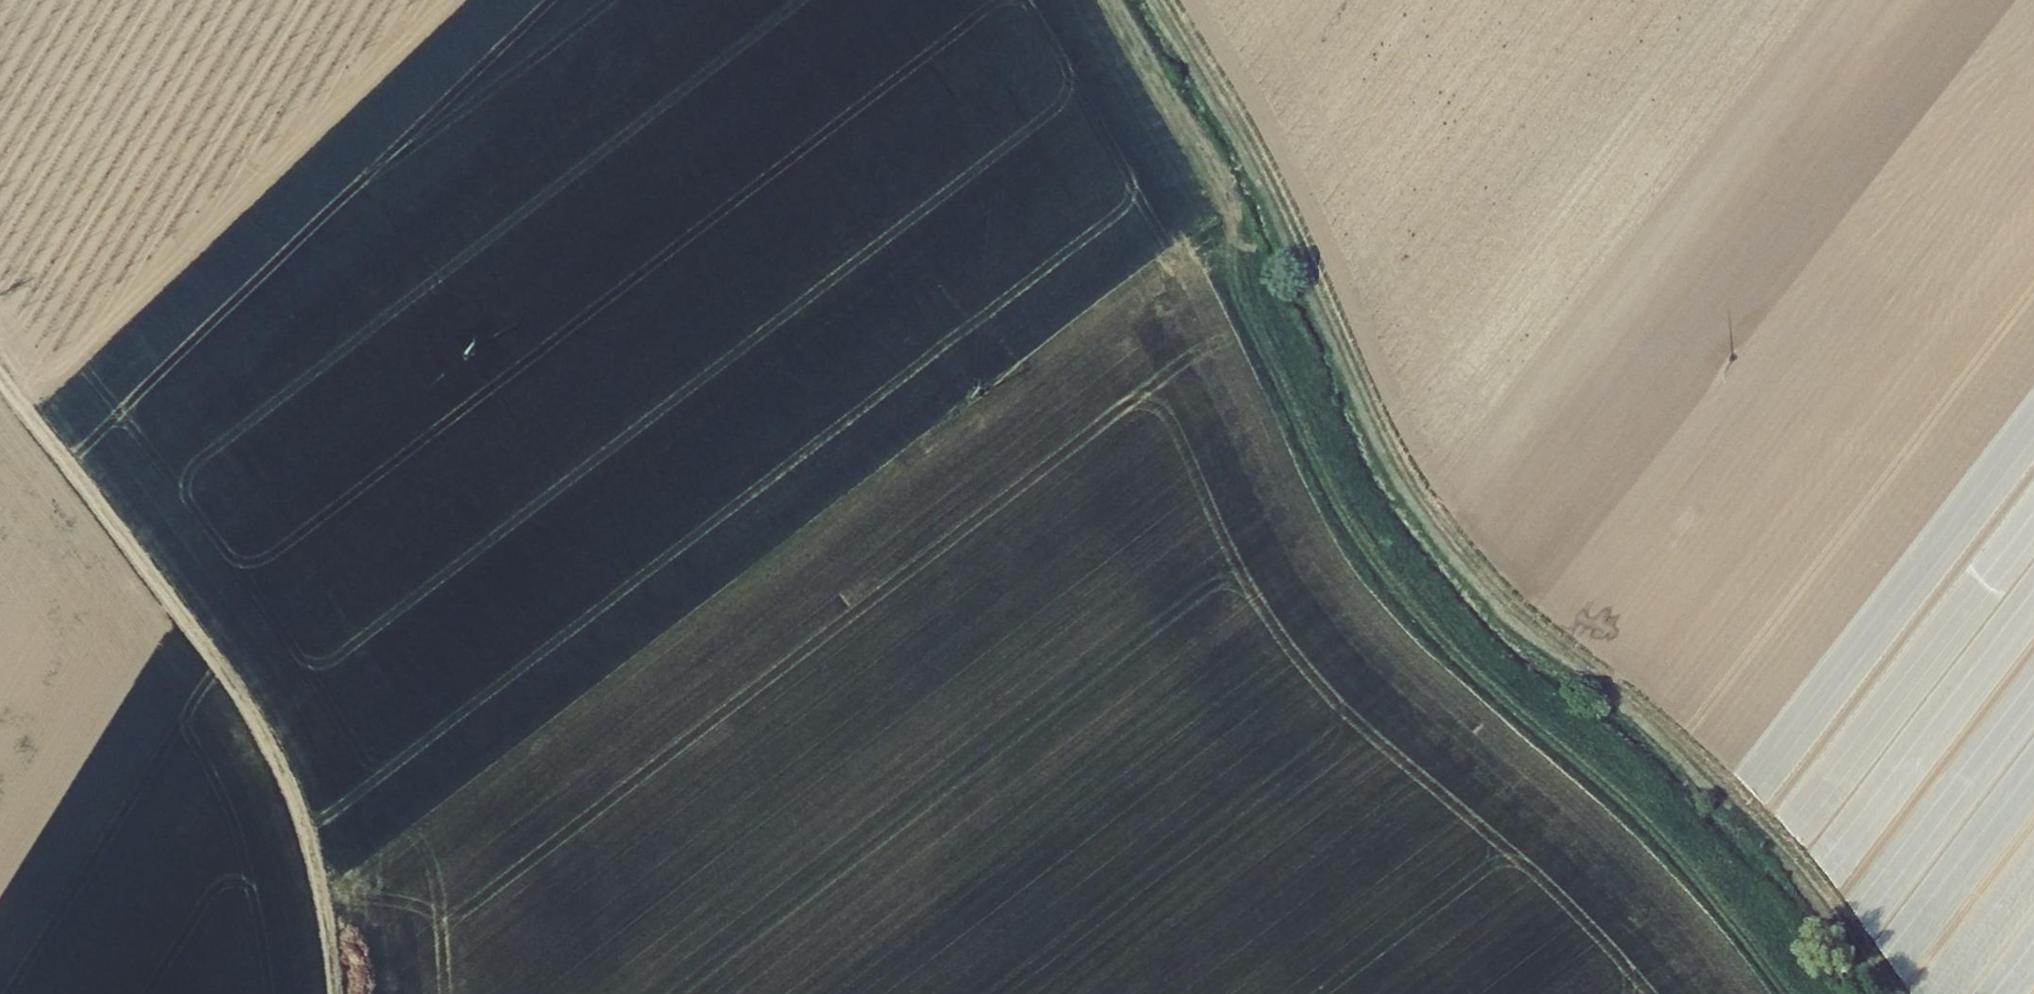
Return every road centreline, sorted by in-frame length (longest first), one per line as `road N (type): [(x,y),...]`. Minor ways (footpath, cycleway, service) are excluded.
road 1 (track): [(0,368),(265,747),(295,889),(306,993)]

